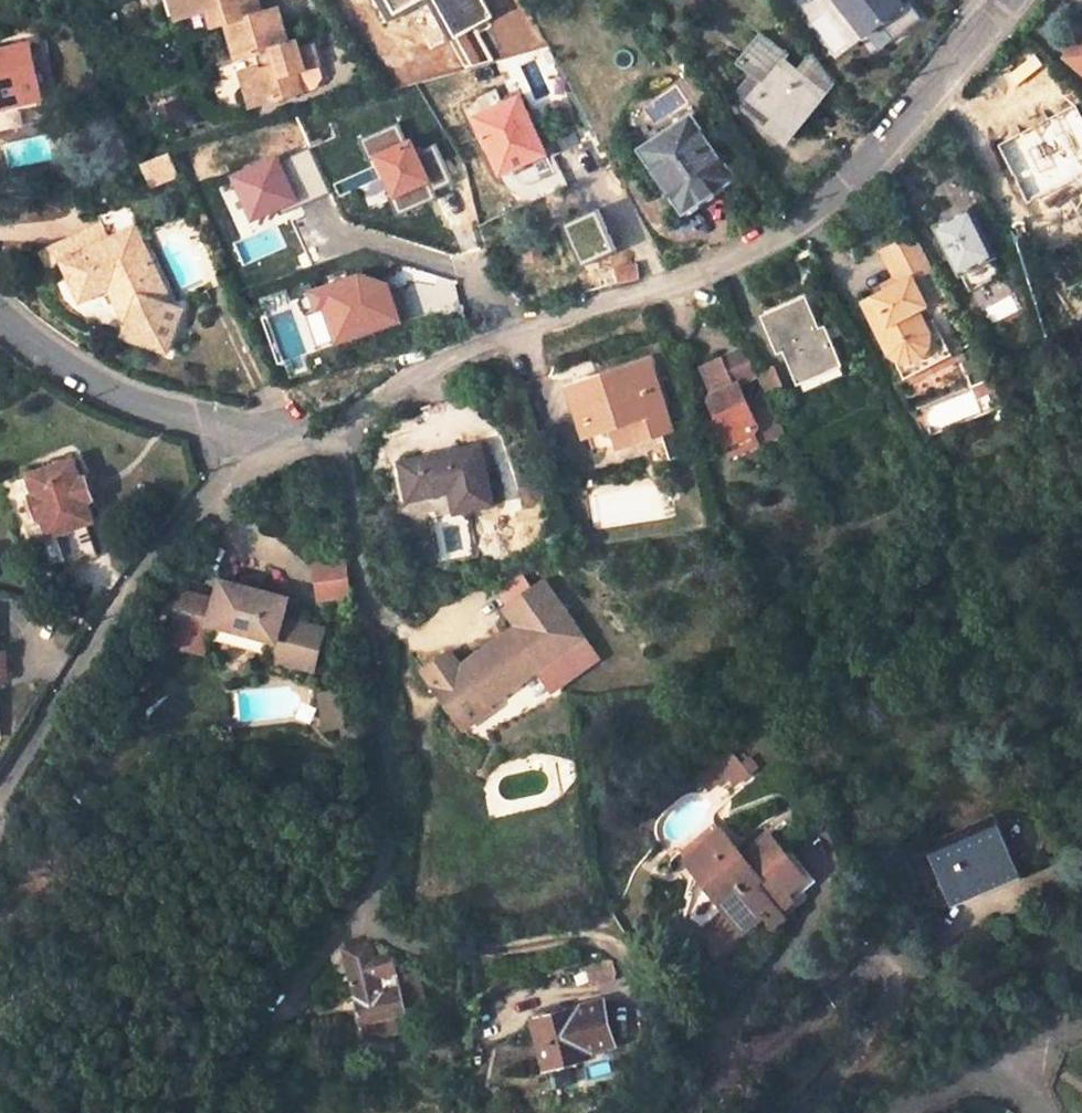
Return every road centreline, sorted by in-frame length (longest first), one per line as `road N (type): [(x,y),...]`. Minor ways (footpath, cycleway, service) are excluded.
road 1 (residential): [(1008,0),(868,163),(804,218),(688,274),(452,356),(344,411)]
road 2 (residential): [(459,953),(410,950),(373,929),(389,817),(344,411)]
road 3 (residential): [(252,453),(158,550),(0,795)]
road 4 (unclassified): [(0,317),(105,389),(219,425),(252,453)]
road 5 (residential): [(904,1112),(1013,1059),(1041,1112)]

